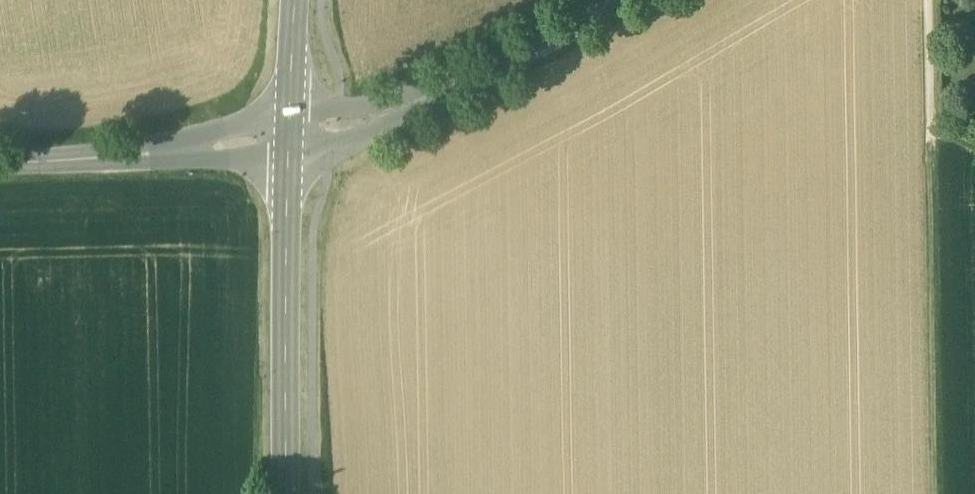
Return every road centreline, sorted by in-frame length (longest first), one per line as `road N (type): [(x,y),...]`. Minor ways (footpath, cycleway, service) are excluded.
road 1 (unclassified): [(287,137),(334,133),(431,96),(615,0)]
road 2 (tertiary): [(287,137),(289,493)]
road 3 (track): [(933,493),(928,138)]
road 4 (unclassified): [(0,159),(287,137)]
road 5 (track): [(928,138),(925,0)]
road 6 (tertiary): [(292,0),(287,137)]

